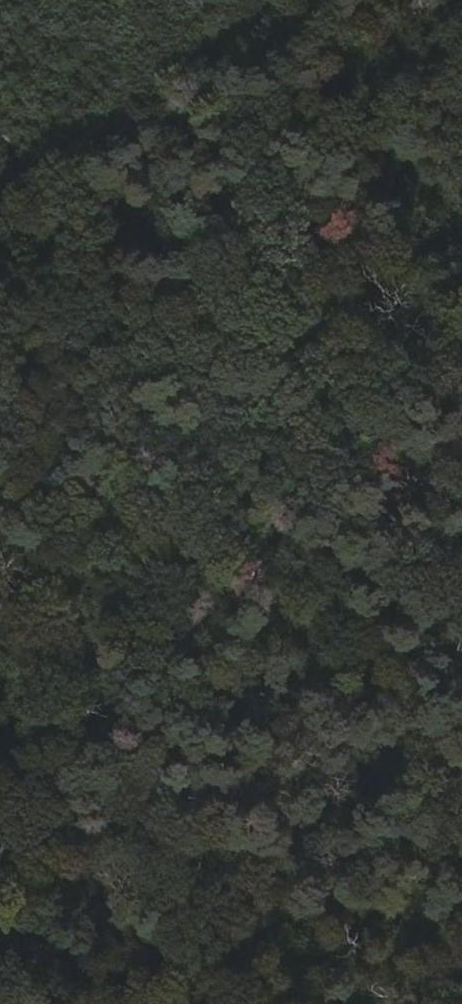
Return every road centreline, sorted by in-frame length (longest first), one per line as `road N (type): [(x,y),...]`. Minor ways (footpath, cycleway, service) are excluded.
road 1 (track): [(0,138),(461,793)]
road 2 (track): [(0,744),(245,484),(461,274)]

